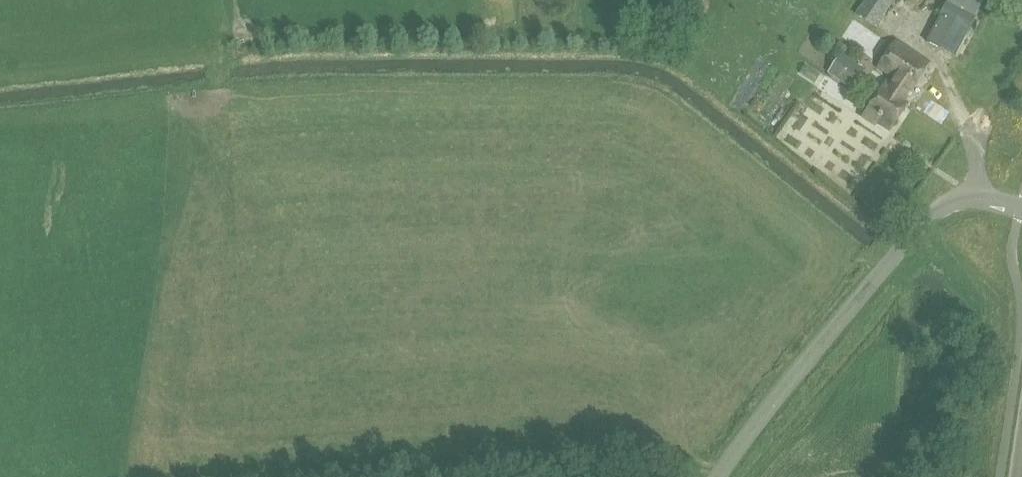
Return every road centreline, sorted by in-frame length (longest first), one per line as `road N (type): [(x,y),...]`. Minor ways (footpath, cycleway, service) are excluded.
road 1 (unclassified): [(720,476),(928,219),(973,198),(1021,208)]
road 2 (track): [(919,228),(1021,322)]

